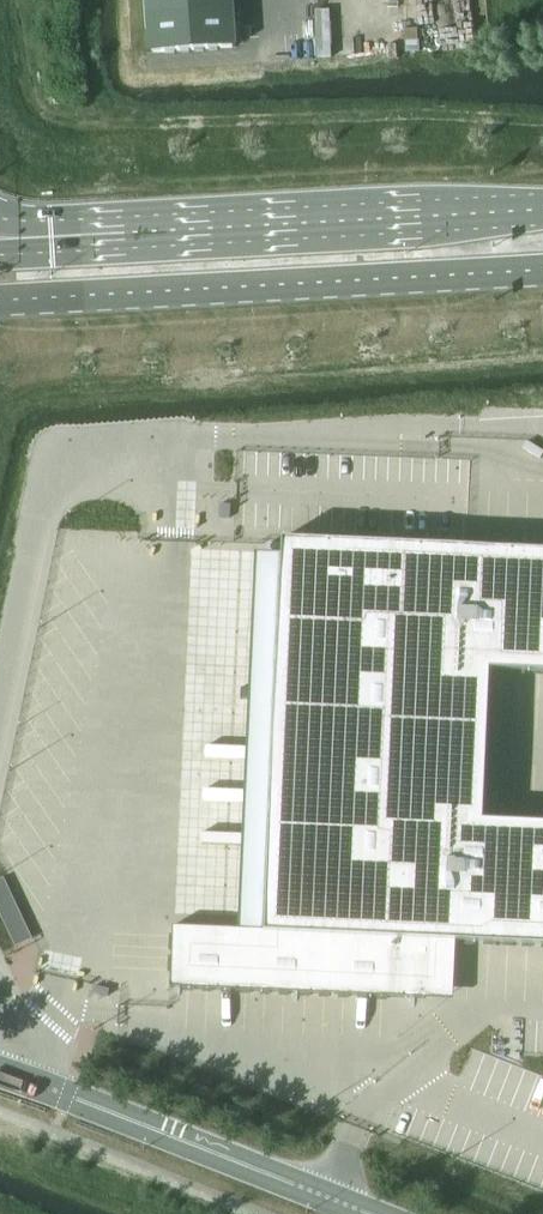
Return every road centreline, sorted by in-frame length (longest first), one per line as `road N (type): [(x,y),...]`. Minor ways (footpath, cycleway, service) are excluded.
road 1 (secondary): [(0,300),(542,266)]
road 2 (secondary): [(542,210),(34,240)]
road 3 (secondary): [(369,1213),(0,1075)]

